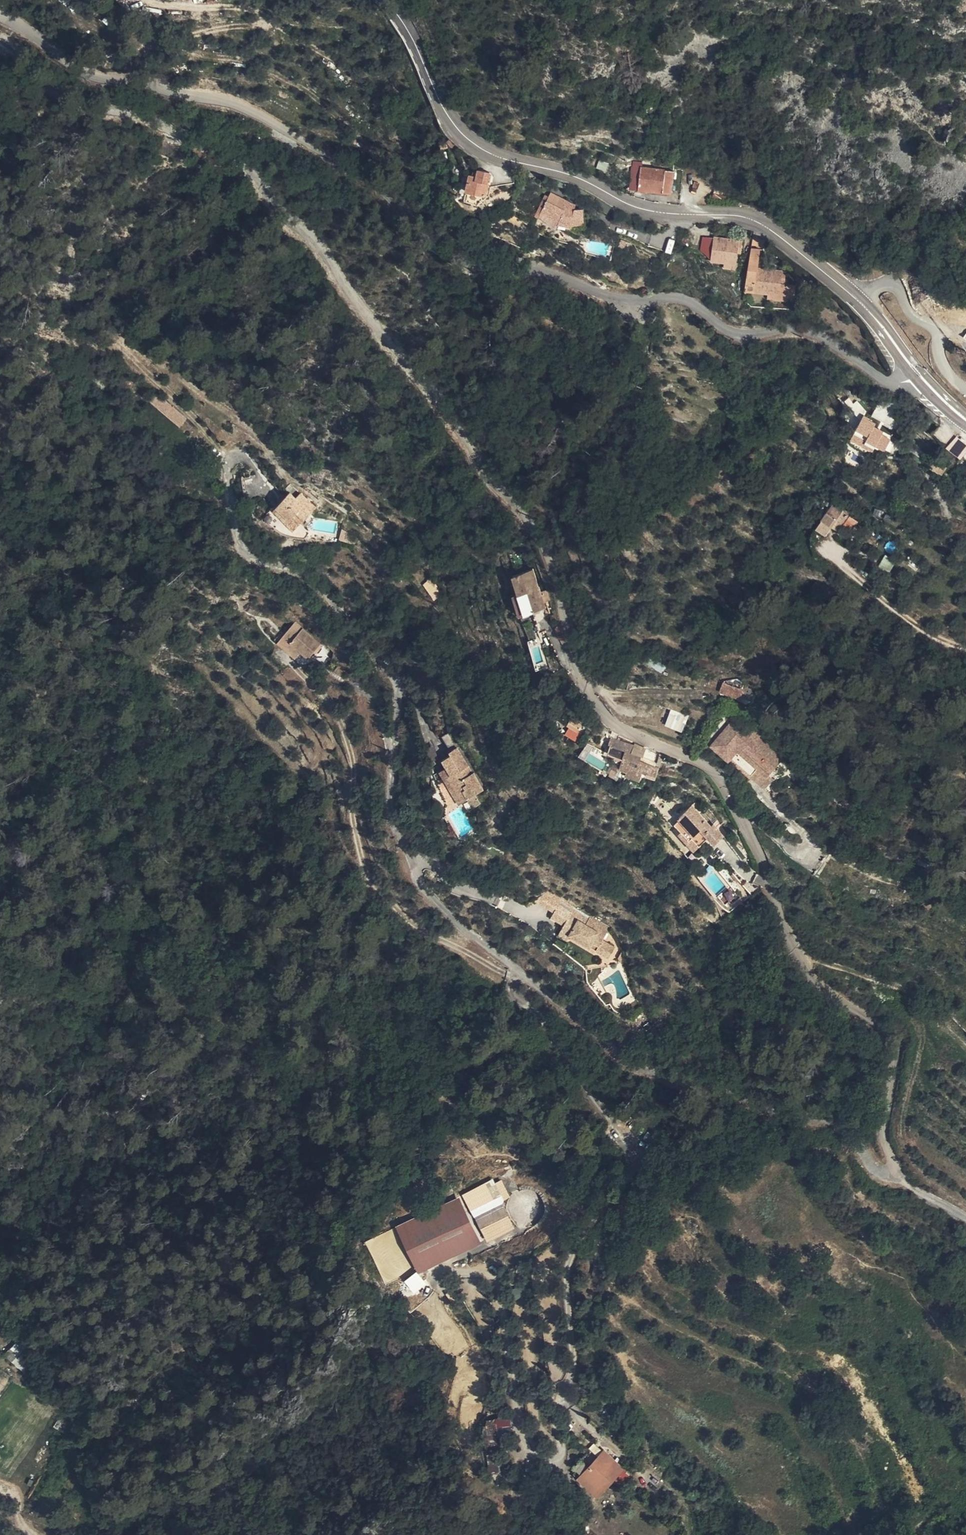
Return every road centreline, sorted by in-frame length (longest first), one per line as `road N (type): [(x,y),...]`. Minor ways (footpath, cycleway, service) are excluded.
road 1 (unclassified): [(0,41),(54,90),(179,137),(273,201),(460,421),(548,540),(569,655),(589,699),(611,721),(694,758),(721,780),(806,968),(895,1049),(887,1140),(895,1165)]
road 2 (unclassified): [(895,1165),(885,1174),(874,1167),(840,1125),(768,1111),(633,1063),(435,902),(397,823),(397,690),(308,582),(239,552),(228,463),(248,458),(270,505)]
road 3 (residential): [(0,17),(69,69),(100,82),(242,108),(379,182),(441,238),(612,299),(691,303),(738,333),(797,328),(892,377),(915,370)]
road 4 (track): [(509,964),(509,984),(626,1137),(634,1167),(571,1261),(557,1462),(541,1465),(523,1450),(487,1278),(468,1272),(429,1303),(470,1372),(472,1428)]
road 5 (secondary): [(915,370),(855,296),(765,228),(730,216),(639,210),(565,176),(477,150),(444,114),(386,0)]
road 6 (track): [(509,964),(481,962),(391,906),(368,880),(357,848),(345,731),(323,695),(285,659)]
road 7 (track): [(562,1340),(577,1418),(666,1489)]
road 8 (track): [(228,463),(119,344)]

